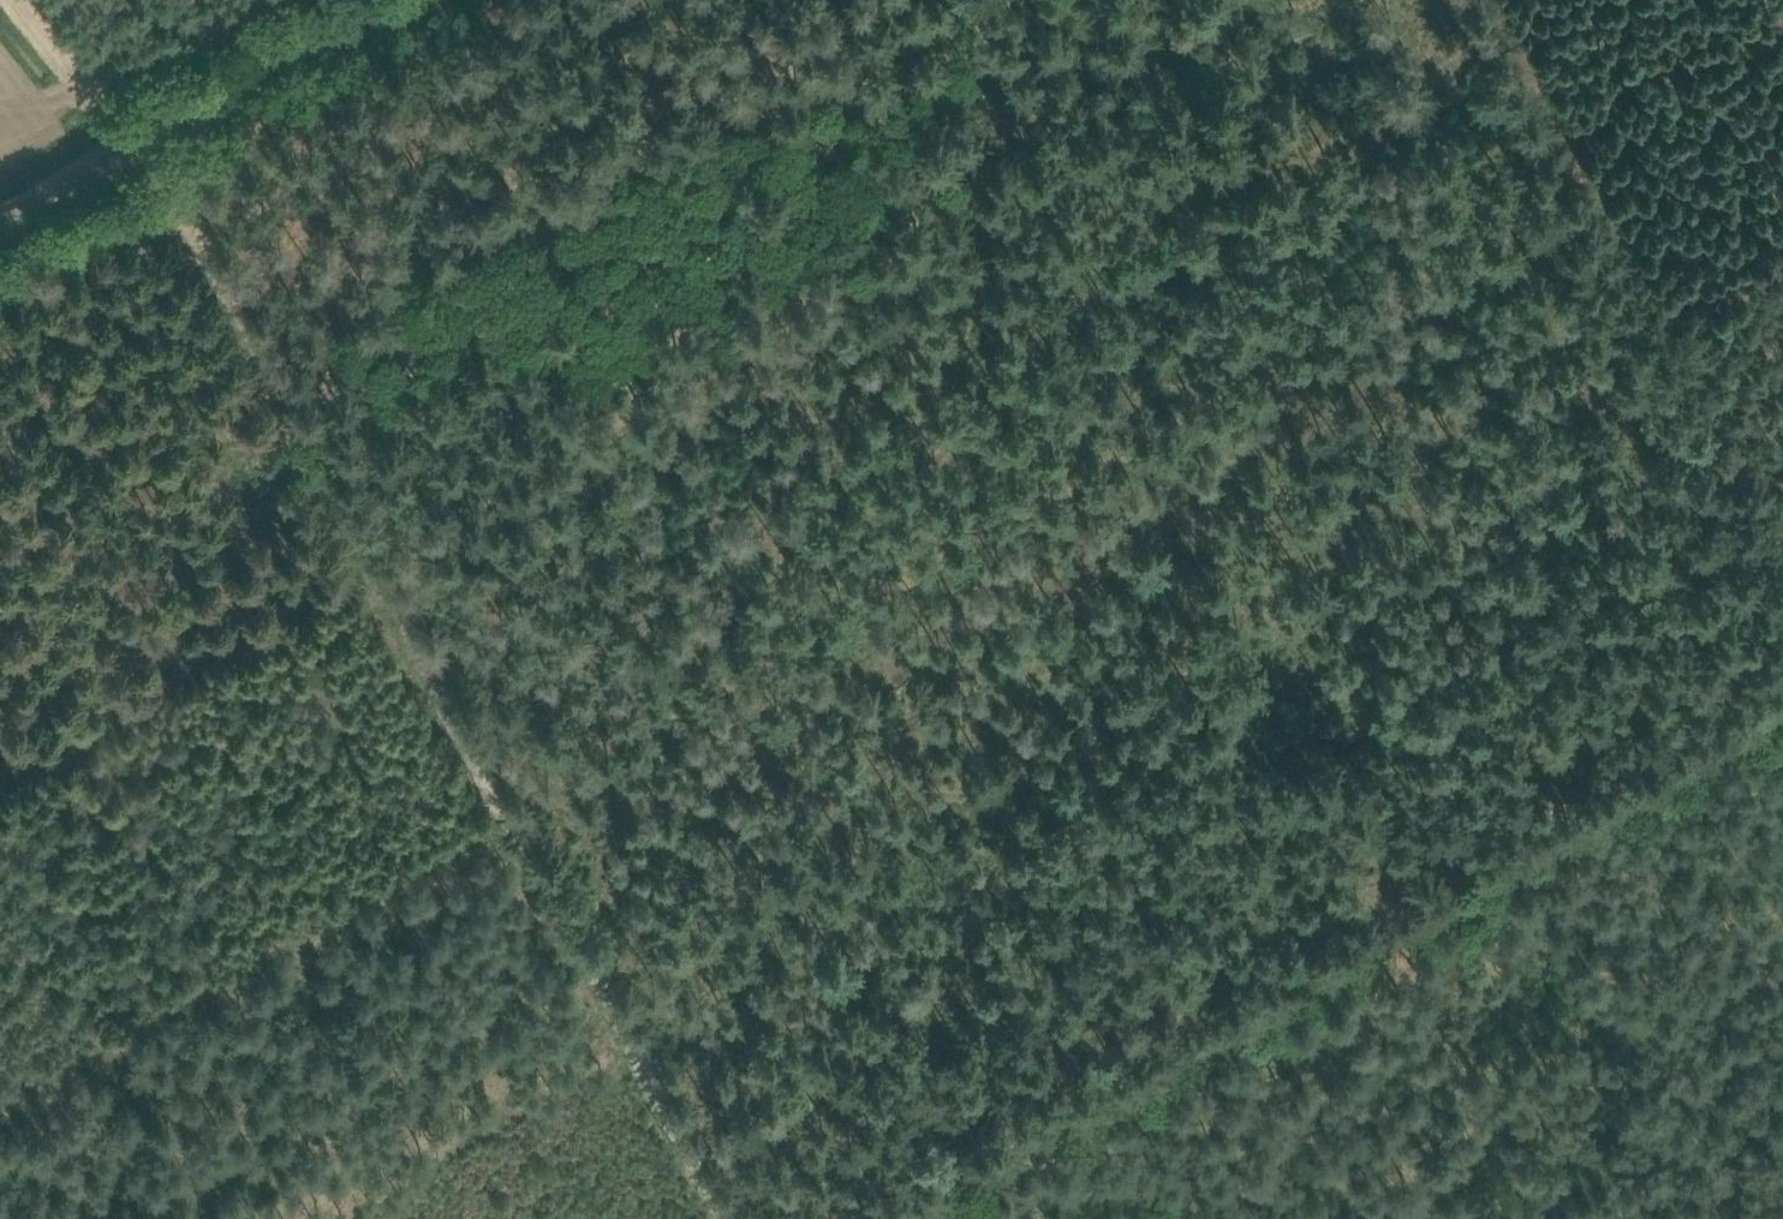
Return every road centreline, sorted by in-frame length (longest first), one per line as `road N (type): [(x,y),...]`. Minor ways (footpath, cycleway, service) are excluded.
road 1 (track): [(488,814),(1581,189)]
road 2 (track): [(362,590),(1447,0)]
road 3 (track): [(861,1218),(1782,687)]
road 4 (track): [(488,814),(129,159),(10,0)]
road 5 (track): [(1782,556),(1479,0)]
road 6 (unclassified): [(0,216),(151,149),(431,0)]
road 7 (track): [(488,814),(709,1218)]
road 8 (track): [(1421,895),(1583,1218)]
road 9 (track): [(1647,306),(1782,271)]

